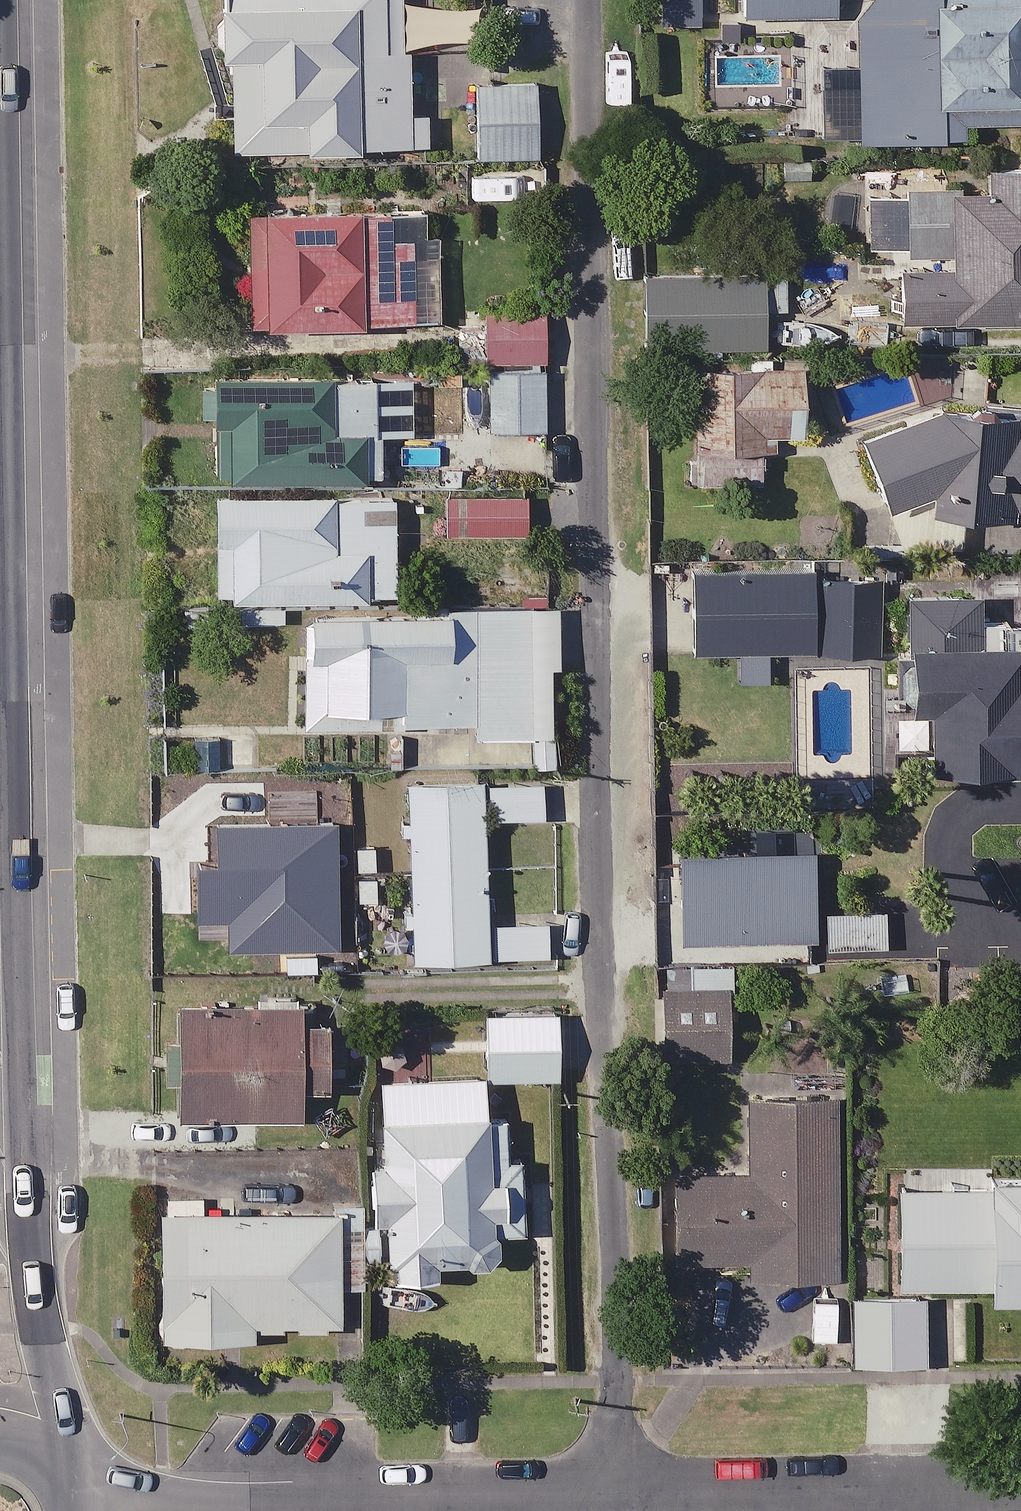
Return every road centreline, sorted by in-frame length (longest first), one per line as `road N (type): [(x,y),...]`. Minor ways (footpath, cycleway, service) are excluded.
road 1 (secondary): [(0,1218),(3,1434)]

